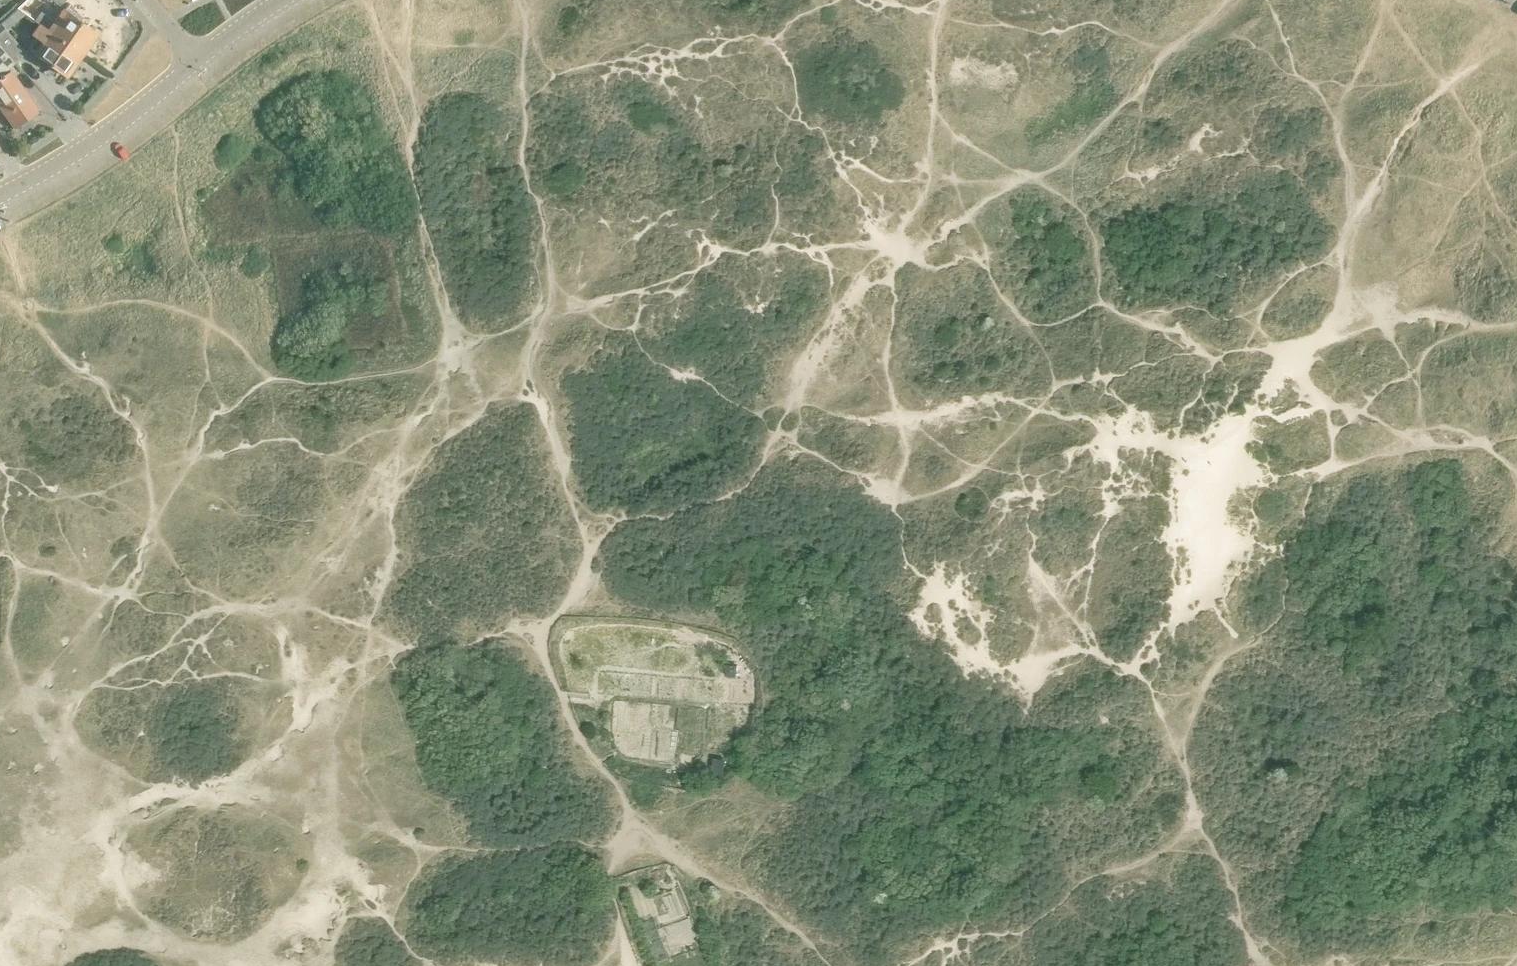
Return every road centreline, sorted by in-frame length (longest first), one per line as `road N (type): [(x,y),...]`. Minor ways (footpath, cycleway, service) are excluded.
road 1 (tertiary): [(0,194),(73,154),(197,59)]

